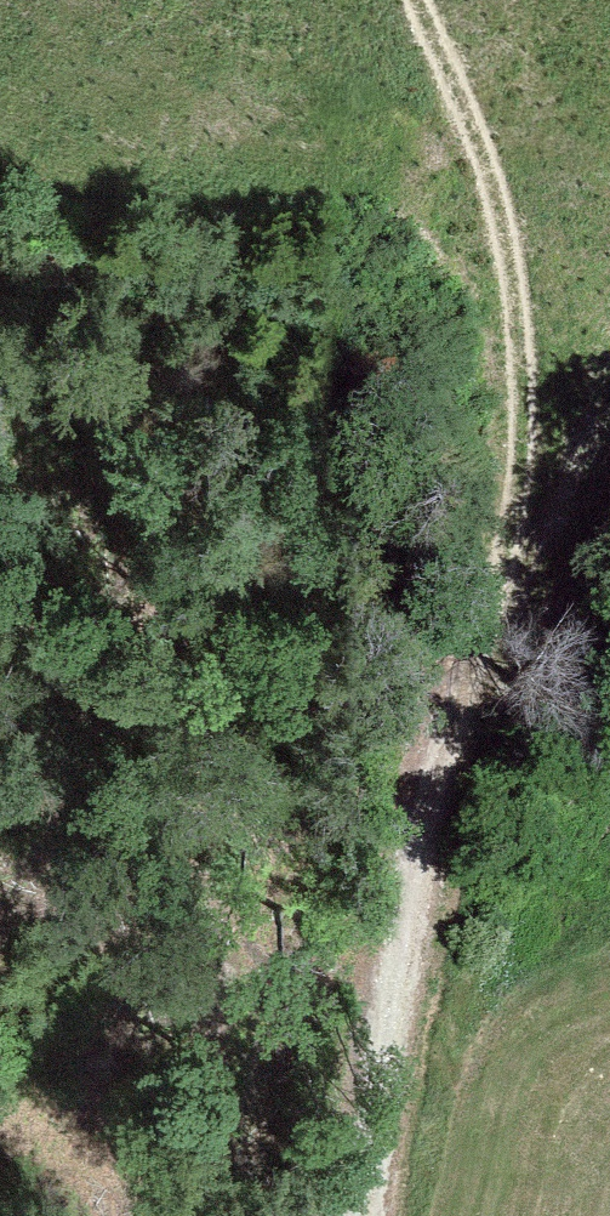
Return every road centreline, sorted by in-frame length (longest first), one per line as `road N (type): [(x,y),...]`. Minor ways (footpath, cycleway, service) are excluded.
road 1 (track): [(416,0),(494,192),(518,415),(498,588),(414,907),(361,1215)]
road 2 (track): [(188,1215),(216,1038),(207,766),(177,617),(117,465),(0,265)]

